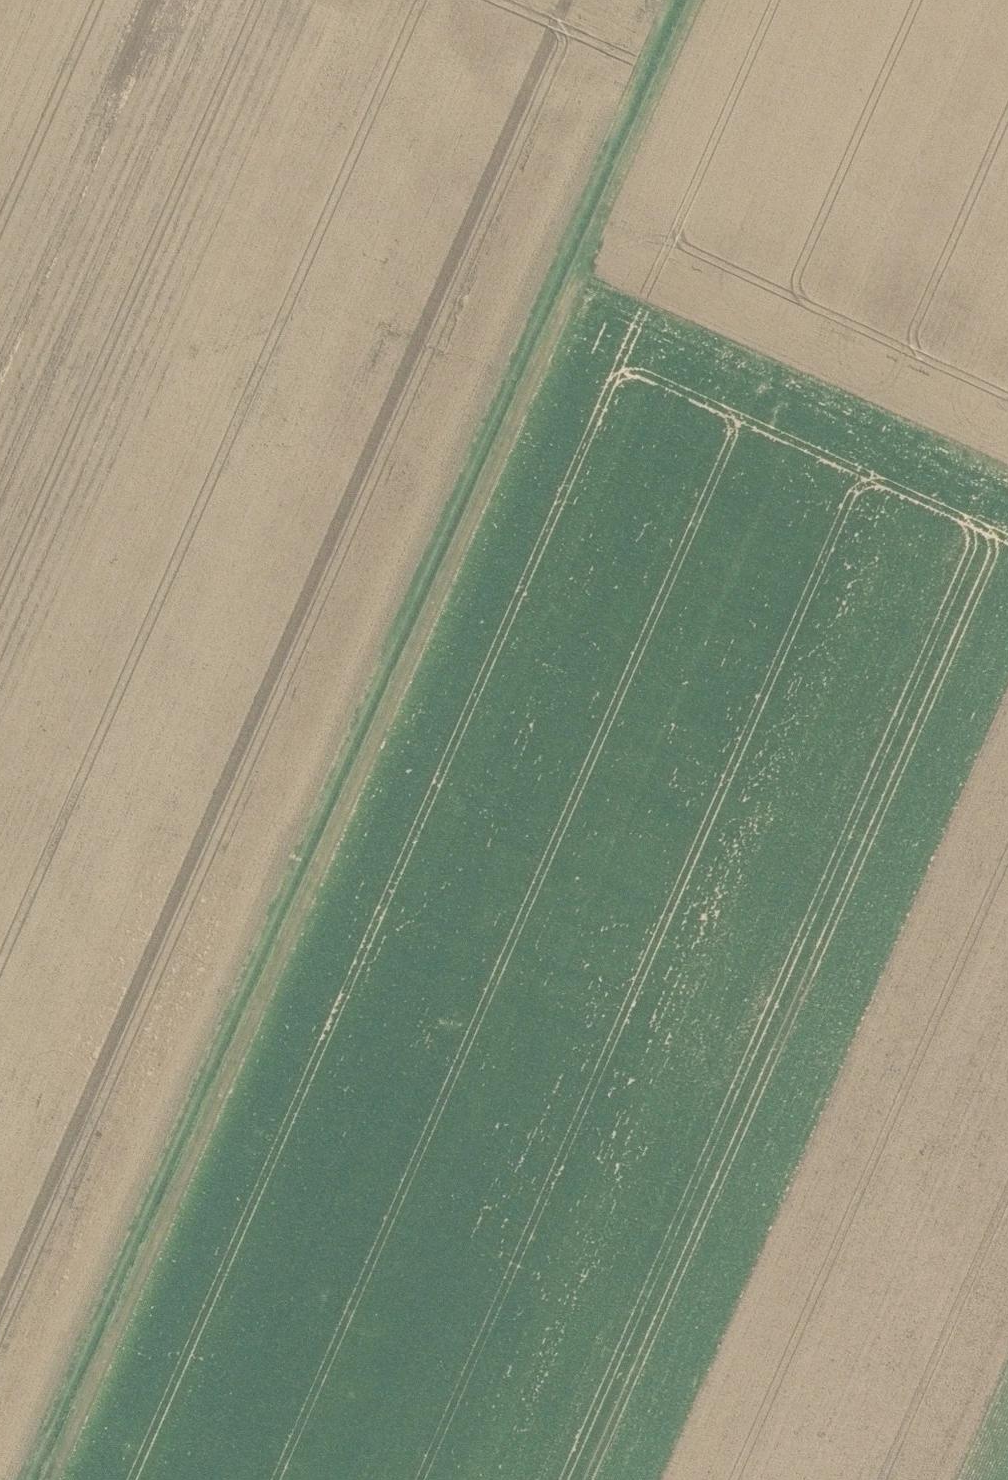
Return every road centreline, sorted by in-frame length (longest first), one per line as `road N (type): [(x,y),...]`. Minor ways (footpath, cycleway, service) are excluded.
road 1 (track): [(21,1479),(668,0)]
road 2 (track): [(695,0),(49,1479)]

